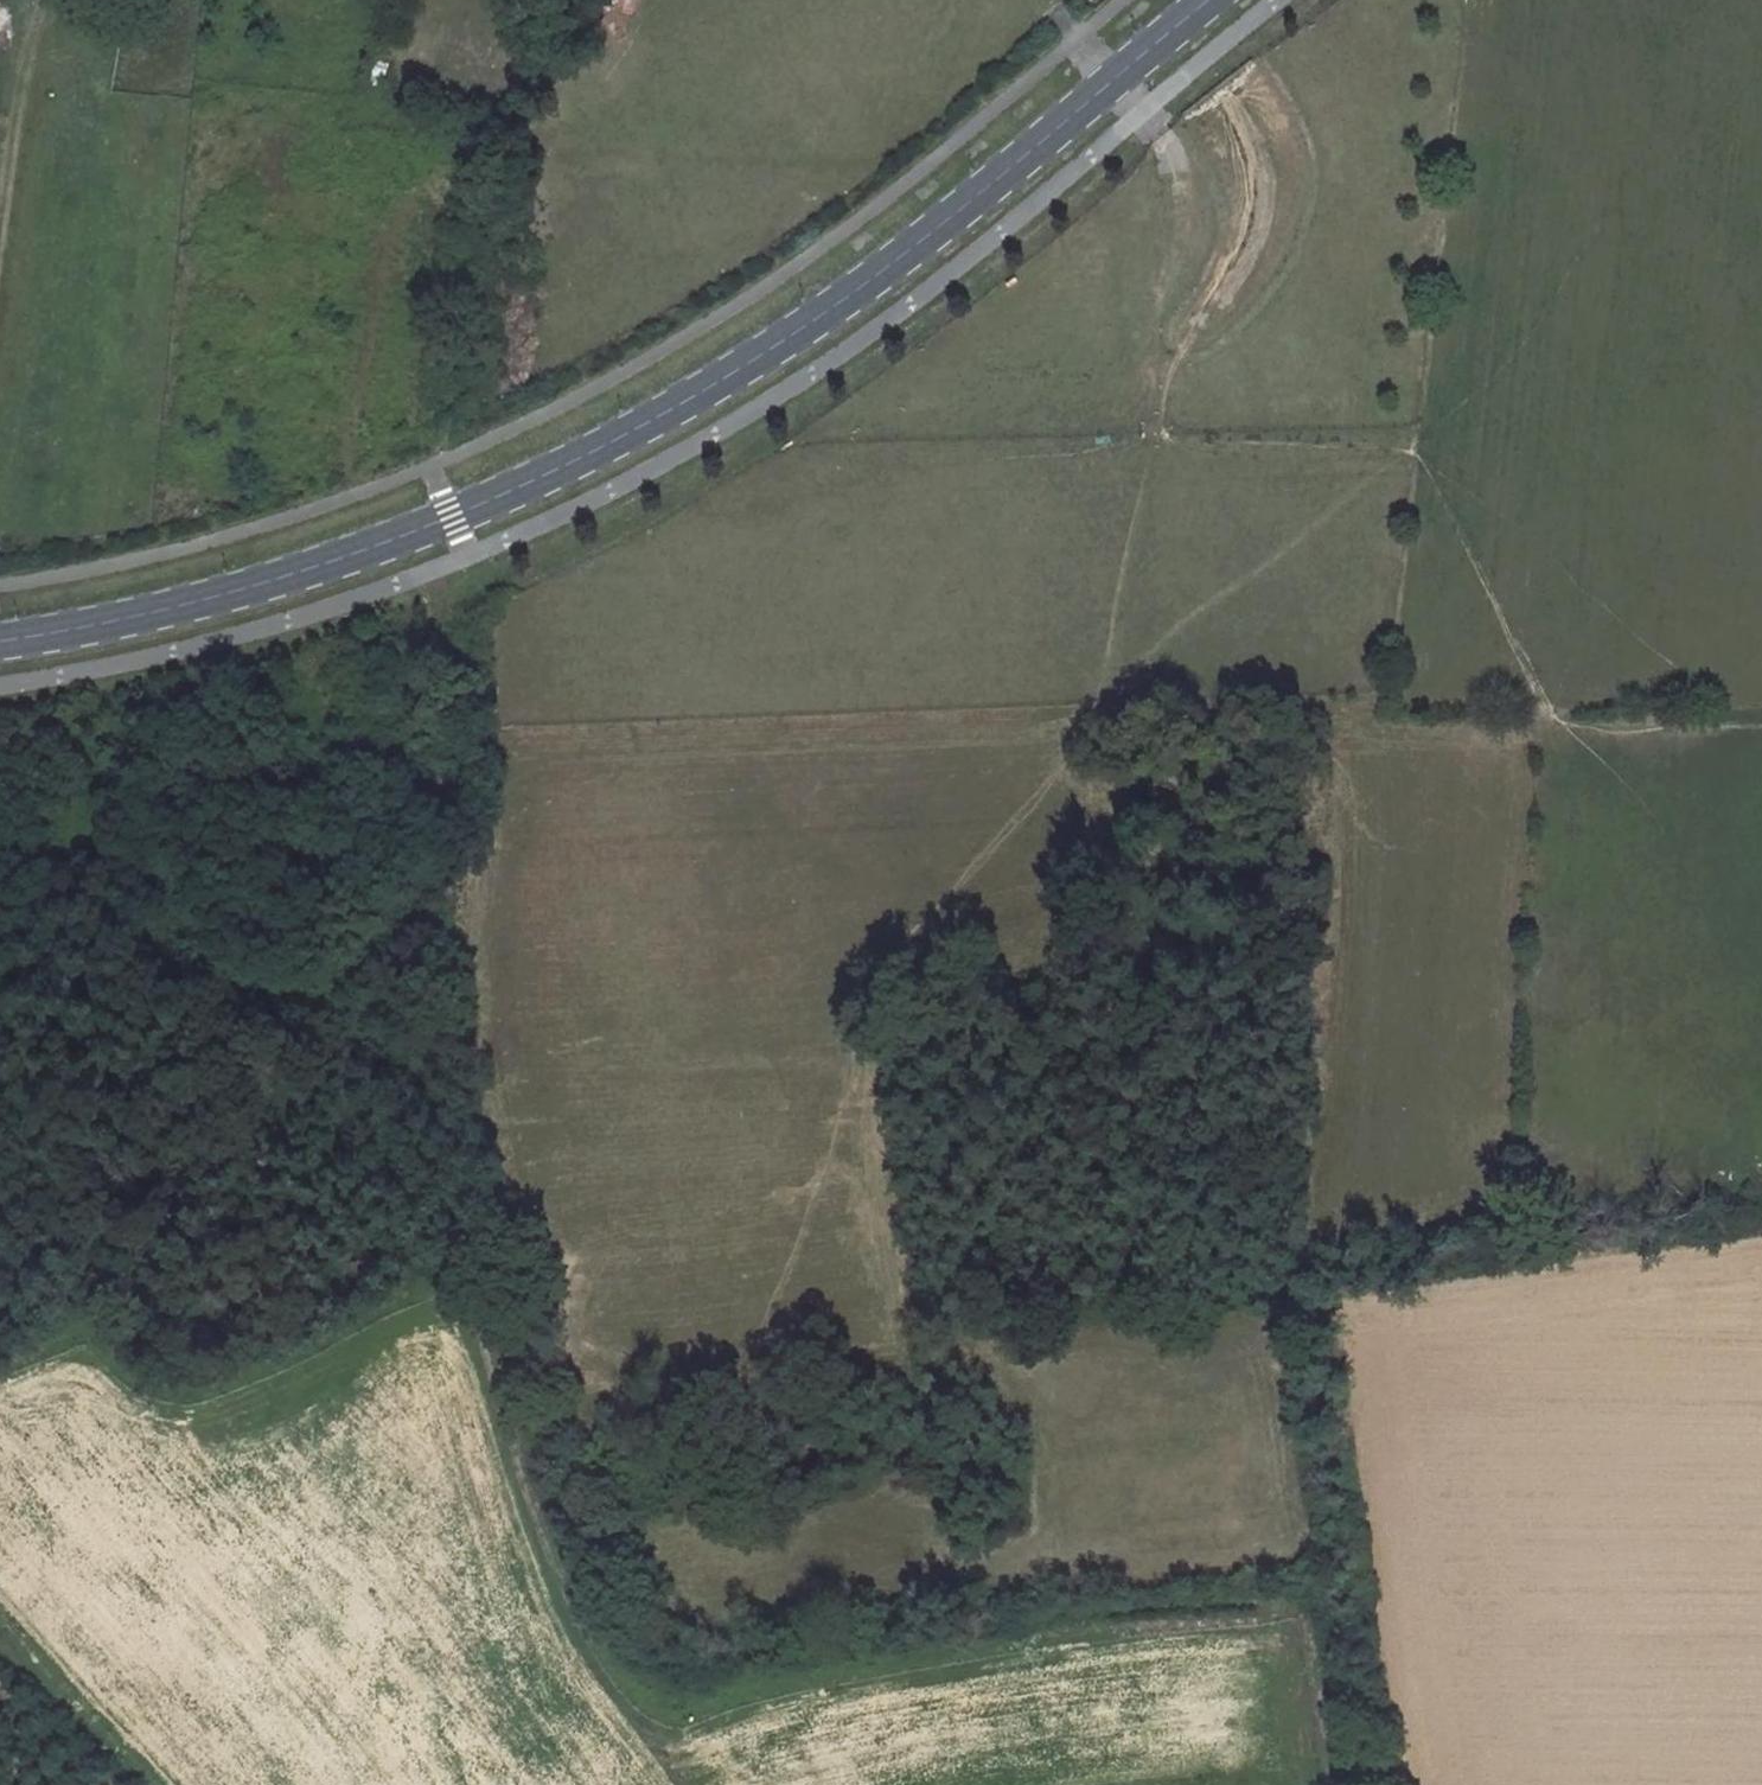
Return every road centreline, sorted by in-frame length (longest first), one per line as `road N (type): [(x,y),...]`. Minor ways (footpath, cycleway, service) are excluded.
road 1 (tertiary): [(0,640),(94,626),(283,577),(453,515),(582,456),(821,315),(1211,0)]
road 2 (track): [(0,1429),(130,1623),(255,1784)]

